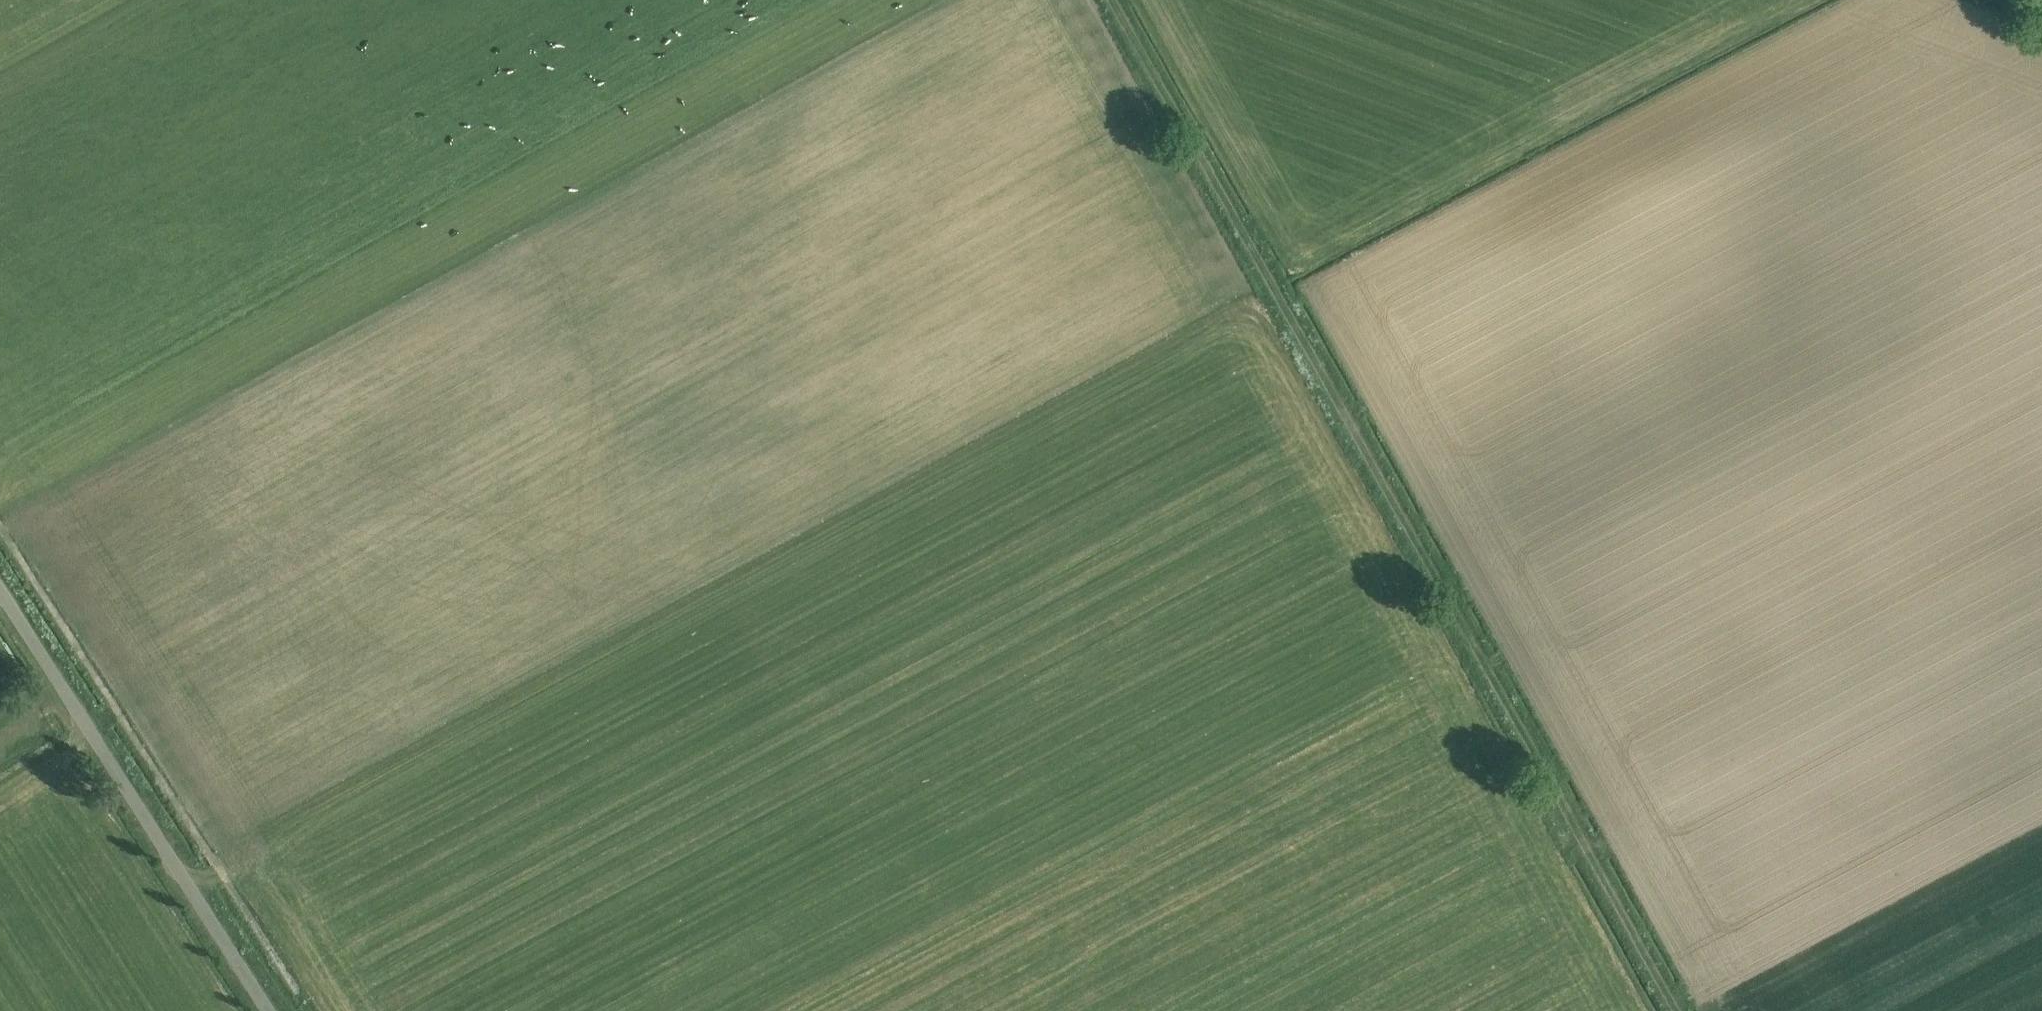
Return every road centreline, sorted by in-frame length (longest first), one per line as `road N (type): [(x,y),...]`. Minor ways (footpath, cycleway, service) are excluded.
road 1 (track): [(1674,1010),(1114,0)]
road 2 (unclassified): [(270,1010),(0,589)]

